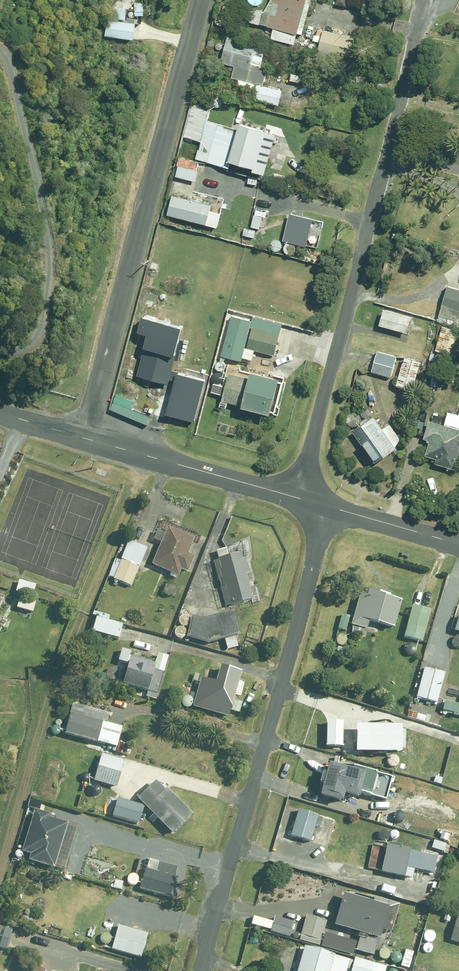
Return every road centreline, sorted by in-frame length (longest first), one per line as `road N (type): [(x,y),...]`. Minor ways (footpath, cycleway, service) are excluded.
road 1 (residential): [(424,0),(298,498)]
road 2 (residential): [(201,970),(327,507)]
road 3 (unclassified): [(0,413),(298,498)]
road 4 (unclassified): [(327,507),(458,545)]

